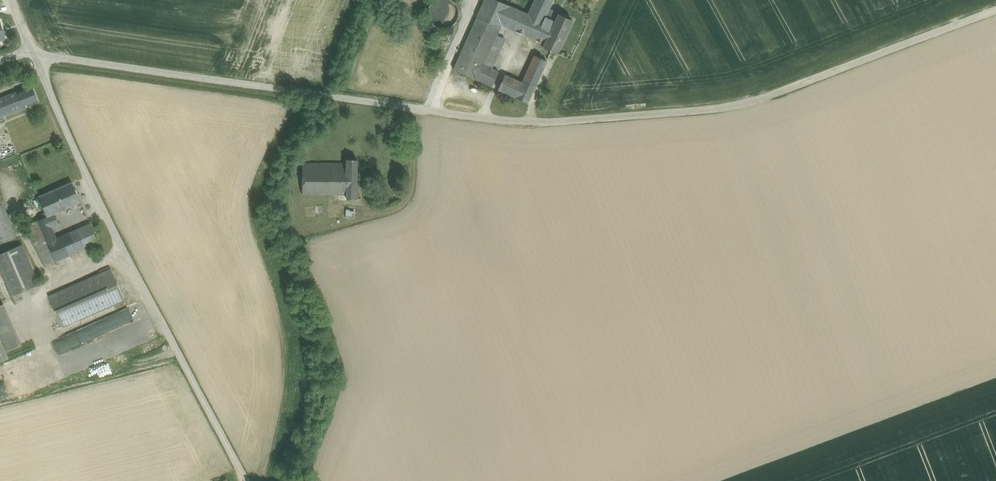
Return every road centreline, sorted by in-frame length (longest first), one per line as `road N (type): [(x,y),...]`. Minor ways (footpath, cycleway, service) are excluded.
road 1 (unclassified): [(995,10),(745,103),(523,123),(34,54),(12,0)]
road 2 (track): [(248,480),(34,54),(0,60)]

